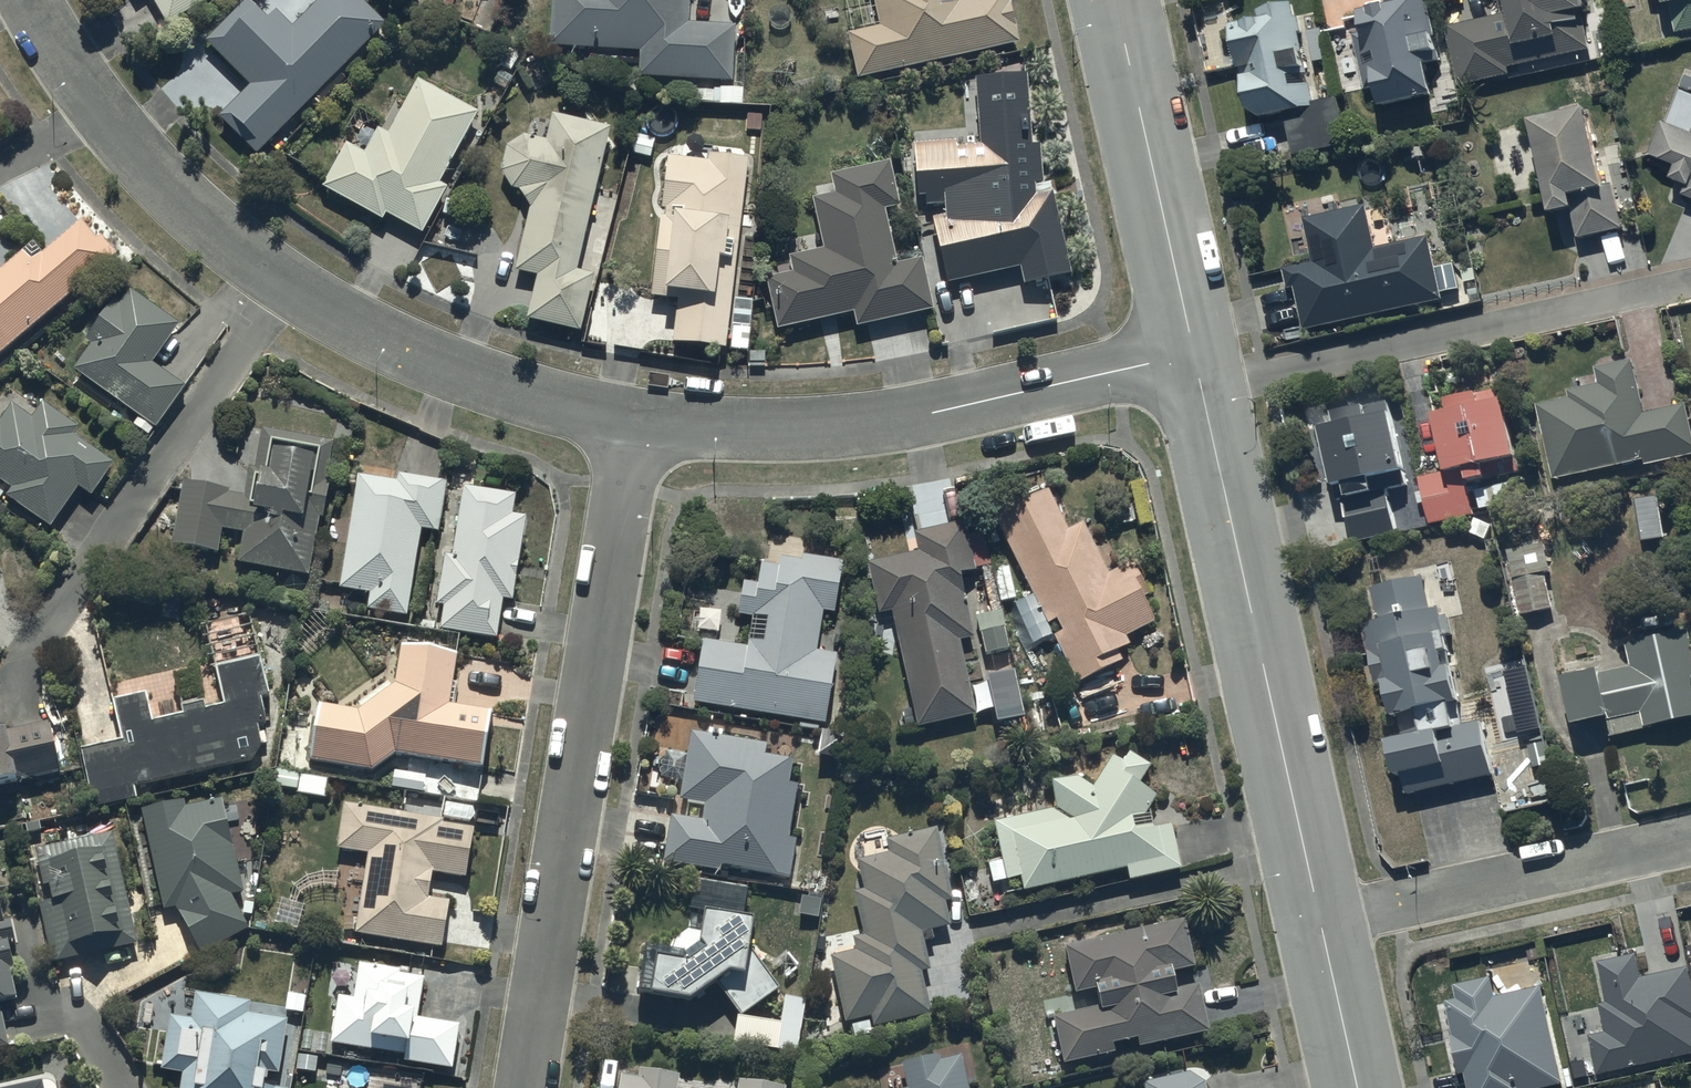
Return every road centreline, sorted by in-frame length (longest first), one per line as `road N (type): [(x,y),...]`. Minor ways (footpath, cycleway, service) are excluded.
road 1 (residential): [(632,420),(467,376),(282,285),(188,208),(125,140),(32,0)]
road 2 (residential): [(632,420),(530,1087)]
road 3 (residential): [(1194,352),(932,413),(746,430),(632,420)]
road 4 (residential): [(1320,922),(1201,391)]
road 5 (residential): [(1201,391),(1690,281)]
road 6 (residential): [(1320,922),(1690,845)]
road 7 (residential): [(1194,352),(1114,0)]
road 8 (residential): [(1357,1087),(1320,922)]

